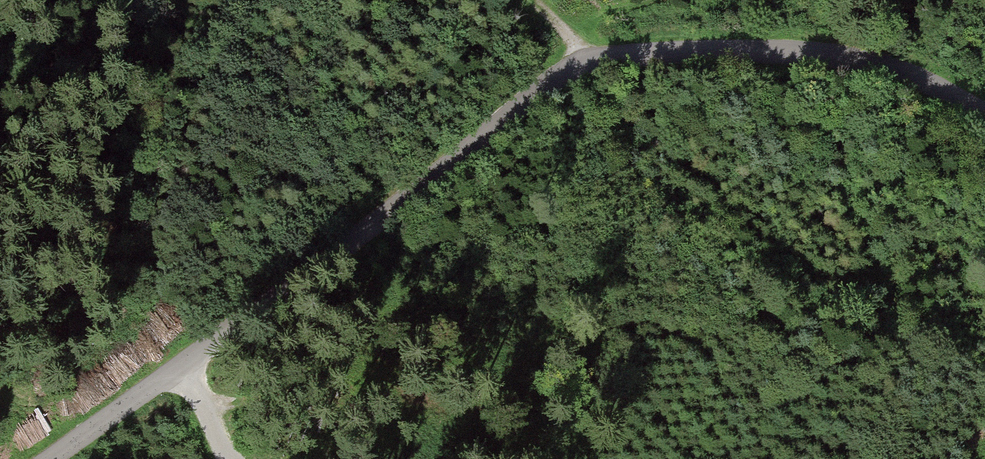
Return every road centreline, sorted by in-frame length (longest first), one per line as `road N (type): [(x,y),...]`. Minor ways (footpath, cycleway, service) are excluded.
road 1 (unclassified): [(51,458),(382,216),(521,102),(590,61),(824,54),(915,79),(984,117)]

